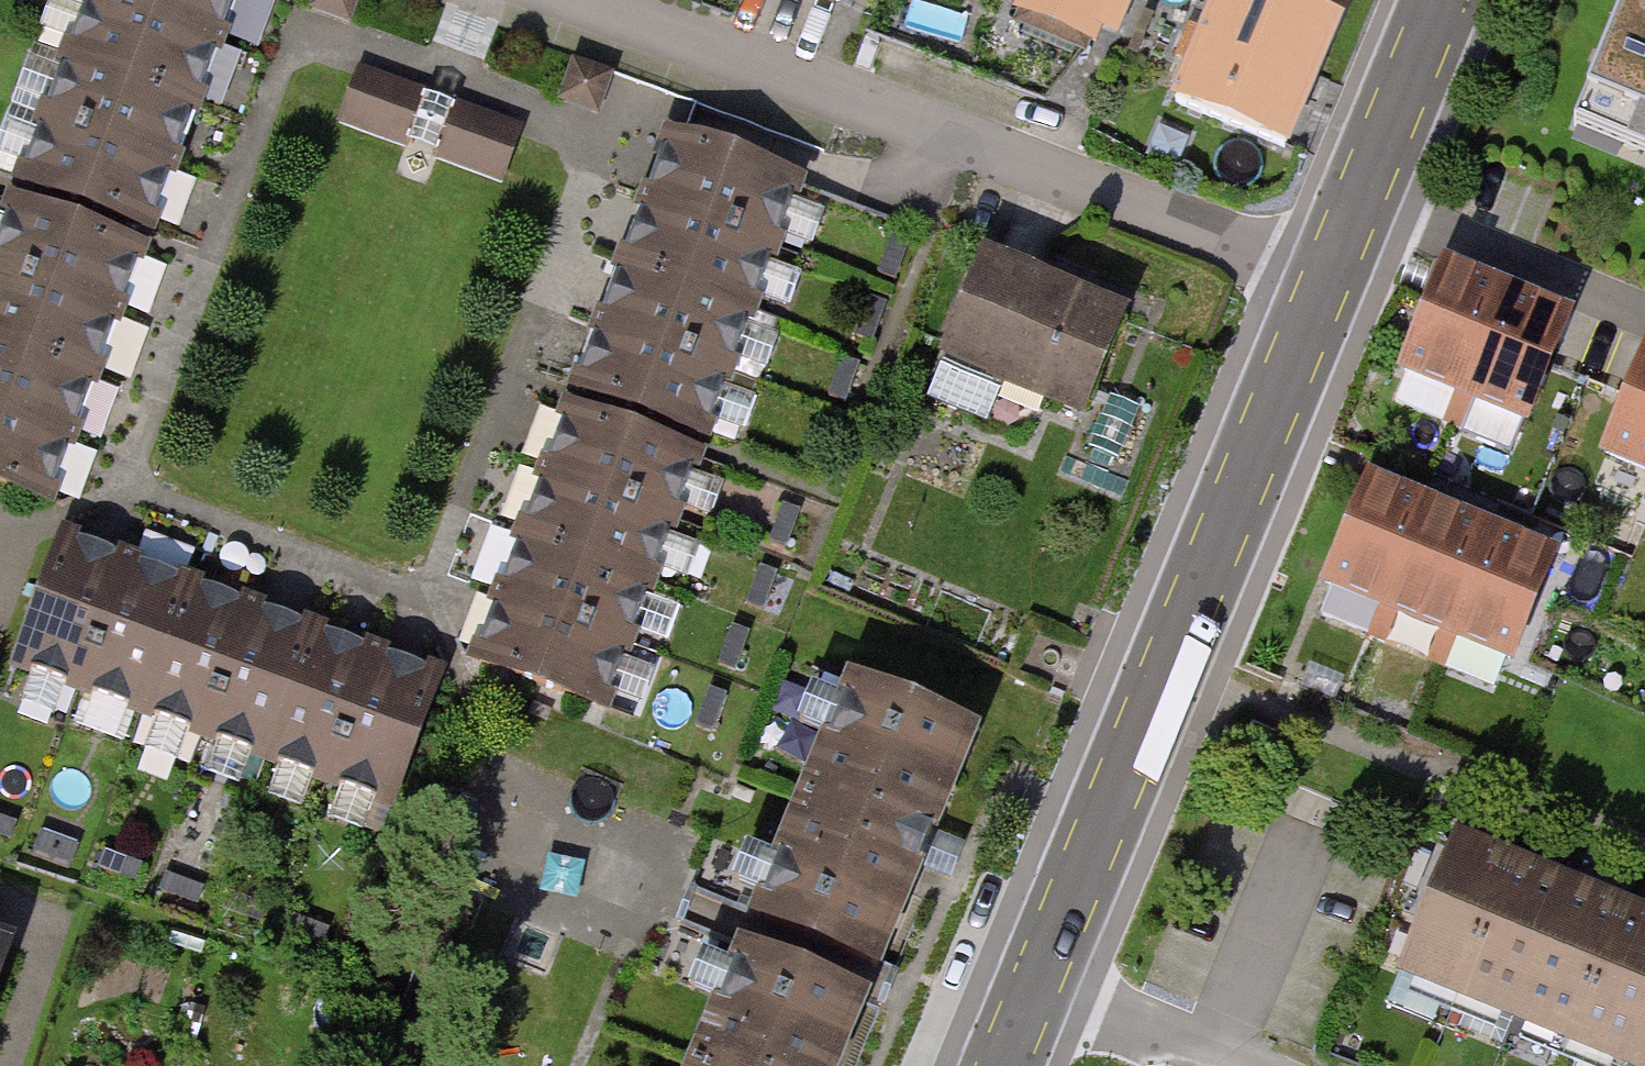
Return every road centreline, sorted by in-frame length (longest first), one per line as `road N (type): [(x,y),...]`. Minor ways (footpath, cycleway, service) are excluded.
road 1 (residential): [(593,0),(1327,272)]
road 2 (primary): [(1042,976),(1327,272)]
road 3 (primary): [(1327,272),(1438,0)]
road 4 (unclassified): [(1259,1065),(1042,976)]

